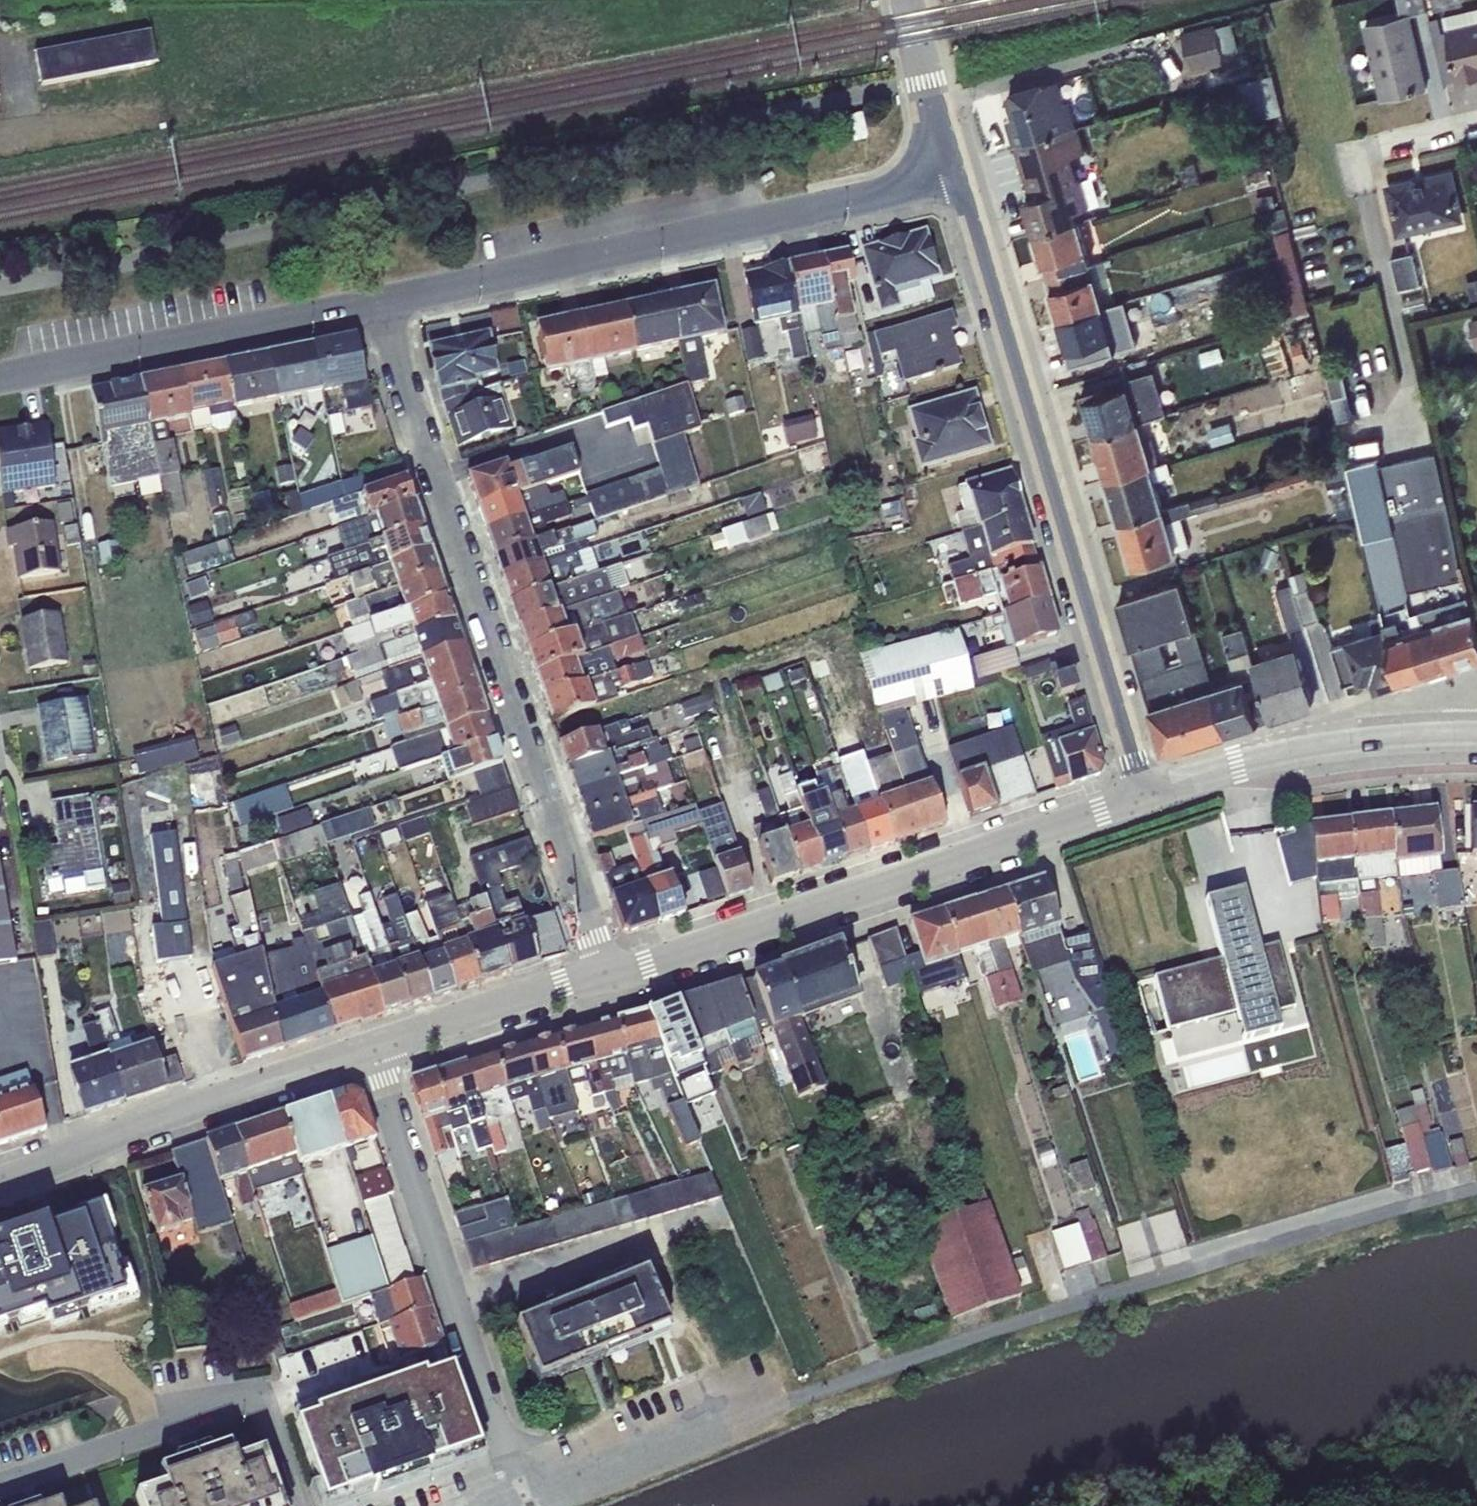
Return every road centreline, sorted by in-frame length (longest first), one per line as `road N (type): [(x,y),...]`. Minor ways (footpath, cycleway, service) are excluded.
road 1 (residential): [(625,975),(379,294)]
road 2 (unclassified): [(790,1401),(1049,1313),(1476,1189)]
road 3 (tertiary): [(1148,796),(960,180)]
road 4 (tertiary): [(960,180),(379,294)]
road 5 (residential): [(1148,796),(625,975)]
road 6 (residential): [(370,1050),(488,1411),(534,1504)]
road 7 (residential): [(312,1505),(275,1394),(0,1483)]
road 8 (residential): [(370,1050),(179,1110),(0,1183)]
road 9 (tertiary): [(379,294),(0,370)]
road 10 (tertiary): [(1148,796),(1317,744),(1416,728)]
road 11 (residential): [(534,1504),(790,1401)]
road 12 (residential): [(625,975),(370,1050)]
road 13 (tertiary): [(960,180),(907,0)]

